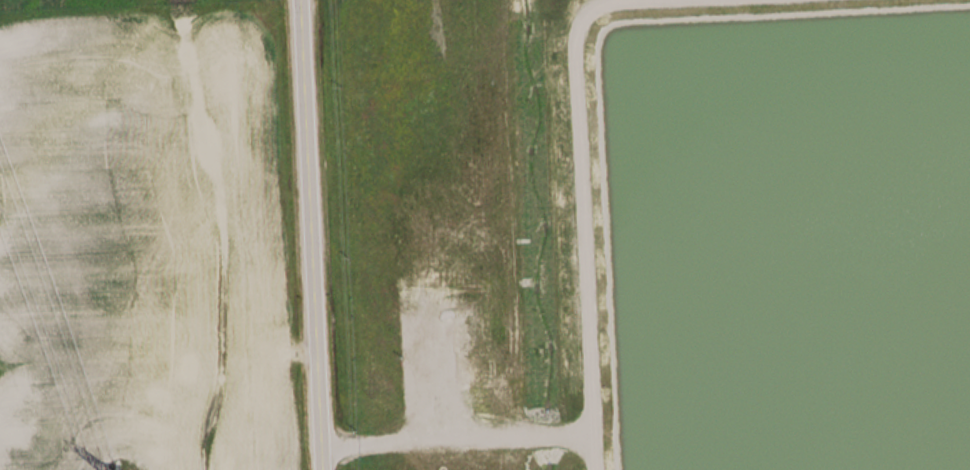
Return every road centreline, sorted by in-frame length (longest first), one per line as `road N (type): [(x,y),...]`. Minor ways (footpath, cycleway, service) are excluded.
road 1 (residential): [(324,469),(303,0)]

